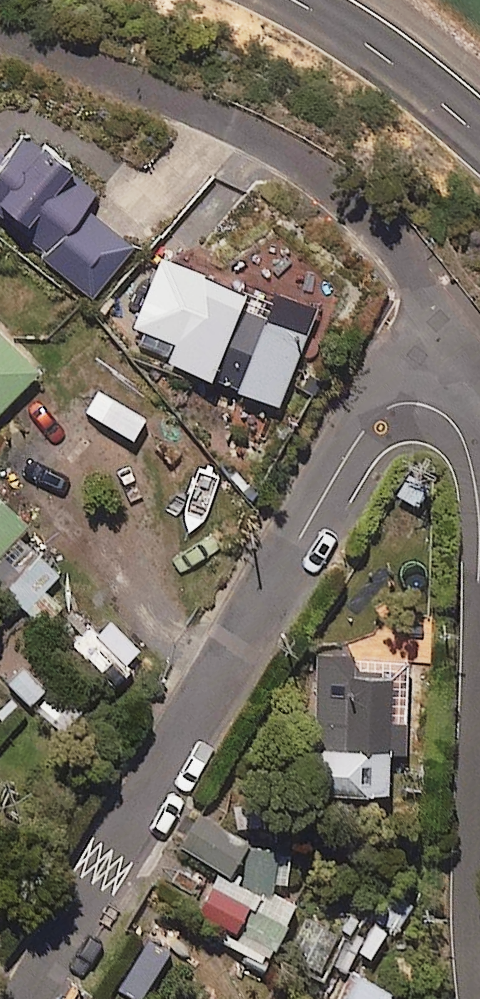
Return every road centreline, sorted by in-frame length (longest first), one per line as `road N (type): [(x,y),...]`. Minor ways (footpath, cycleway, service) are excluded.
road 1 (residential): [(28,998),(353,449),(393,408),(436,407)]
road 2 (residential): [(436,407),(434,322),(421,277),(363,204),(271,142),(0,37)]
road 3 (residential): [(436,407),(466,444),(478,512),(477,998)]
road 4 (secondary): [(479,140),(387,58),(297,0)]

